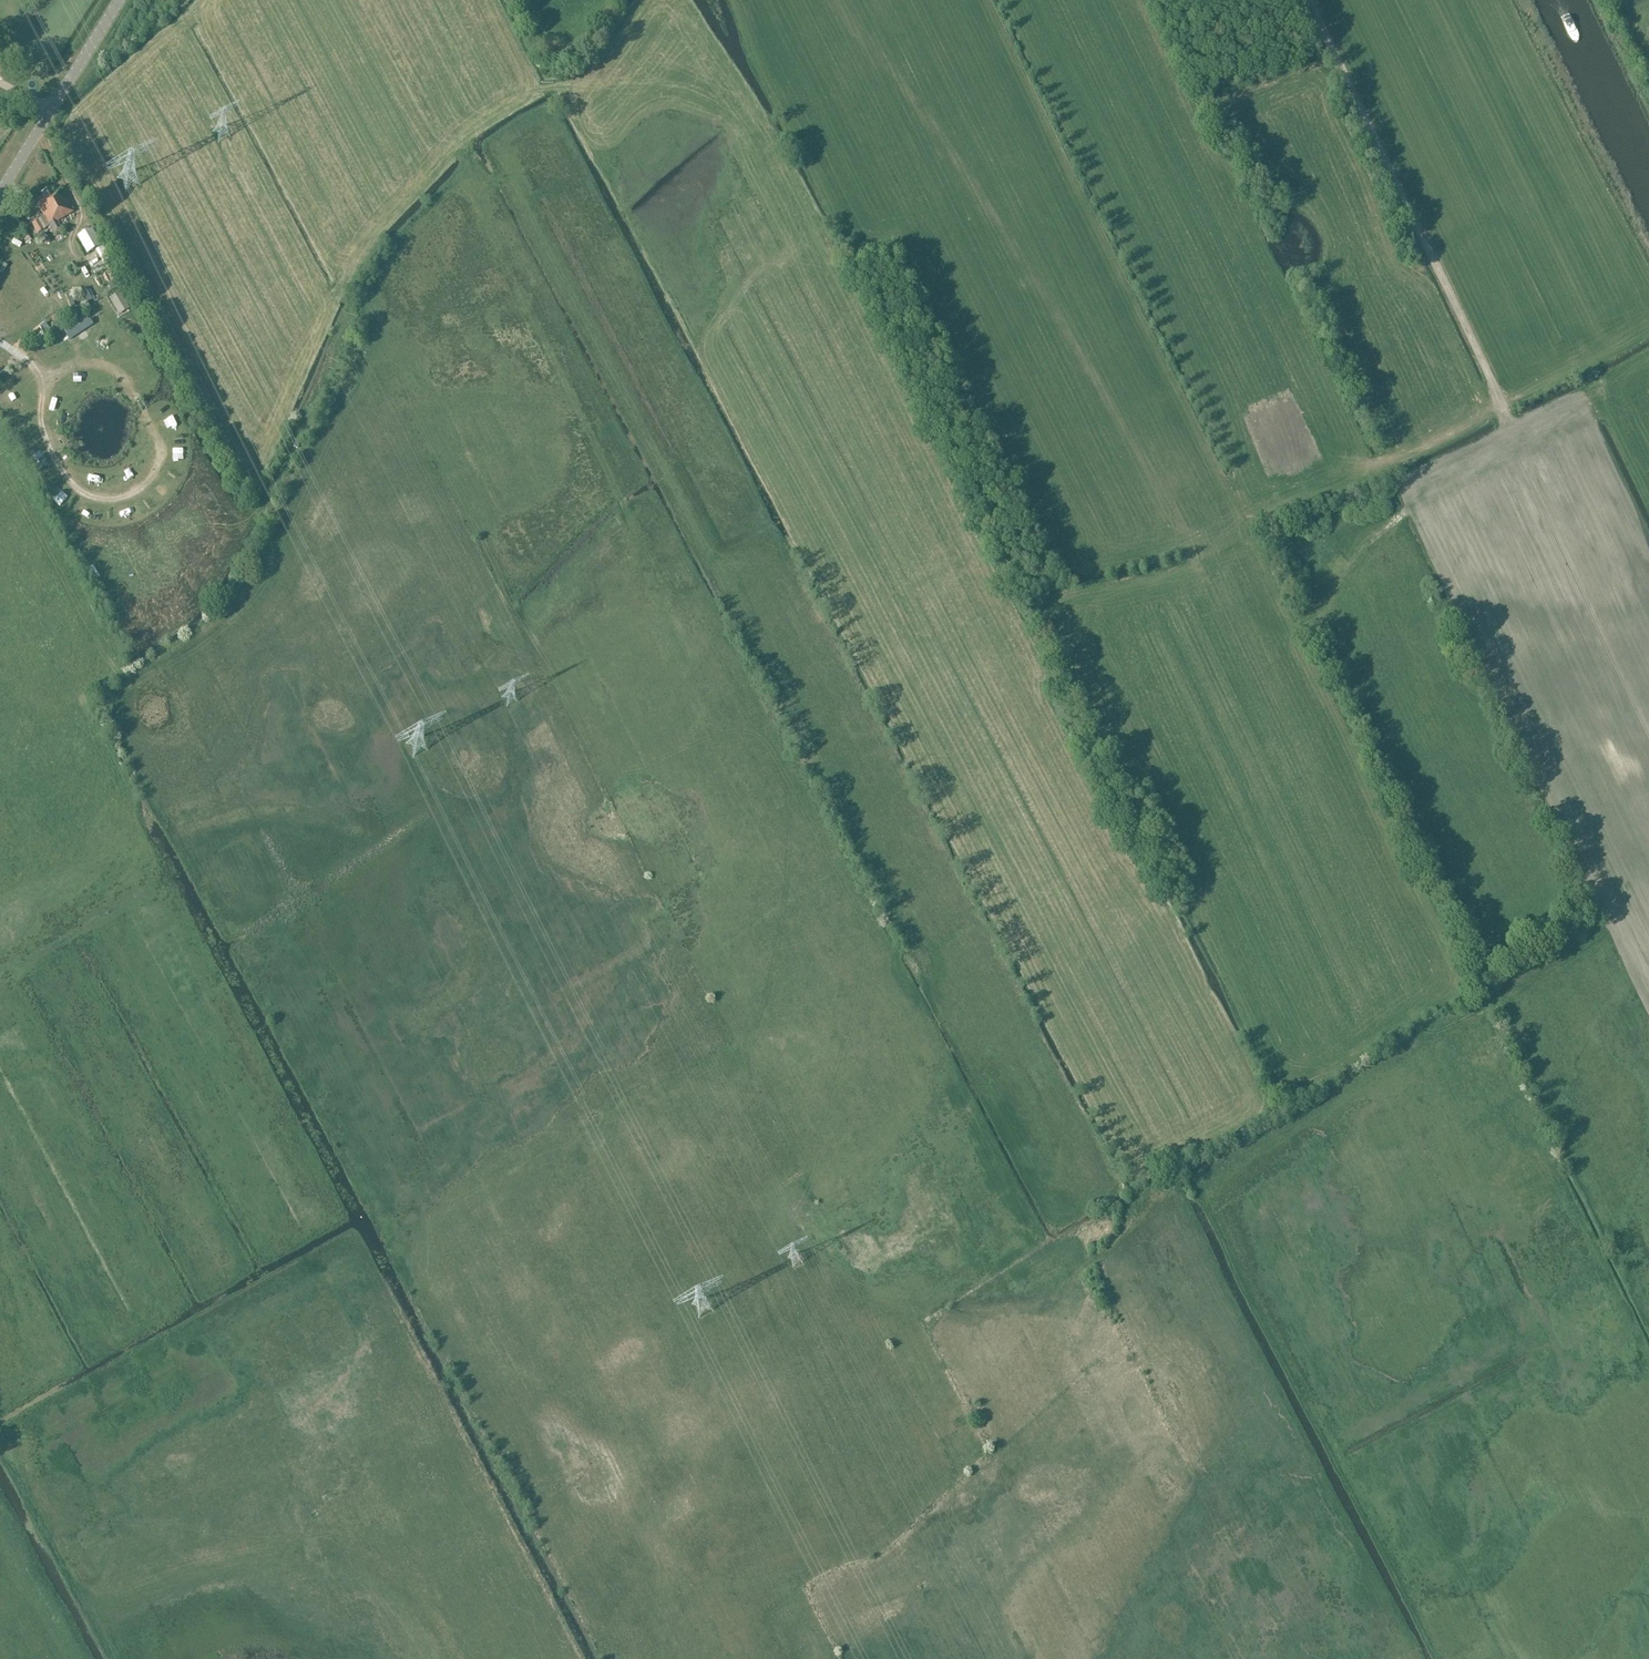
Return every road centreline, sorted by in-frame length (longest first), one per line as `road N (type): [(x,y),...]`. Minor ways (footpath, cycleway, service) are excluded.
road 1 (track): [(135,395),(107,367),(65,370),(47,382),(39,401),(44,428),(72,485),(117,499),(144,487),(163,450),(146,412)]
road 2 (tertiary): [(0,194),(121,0)]

